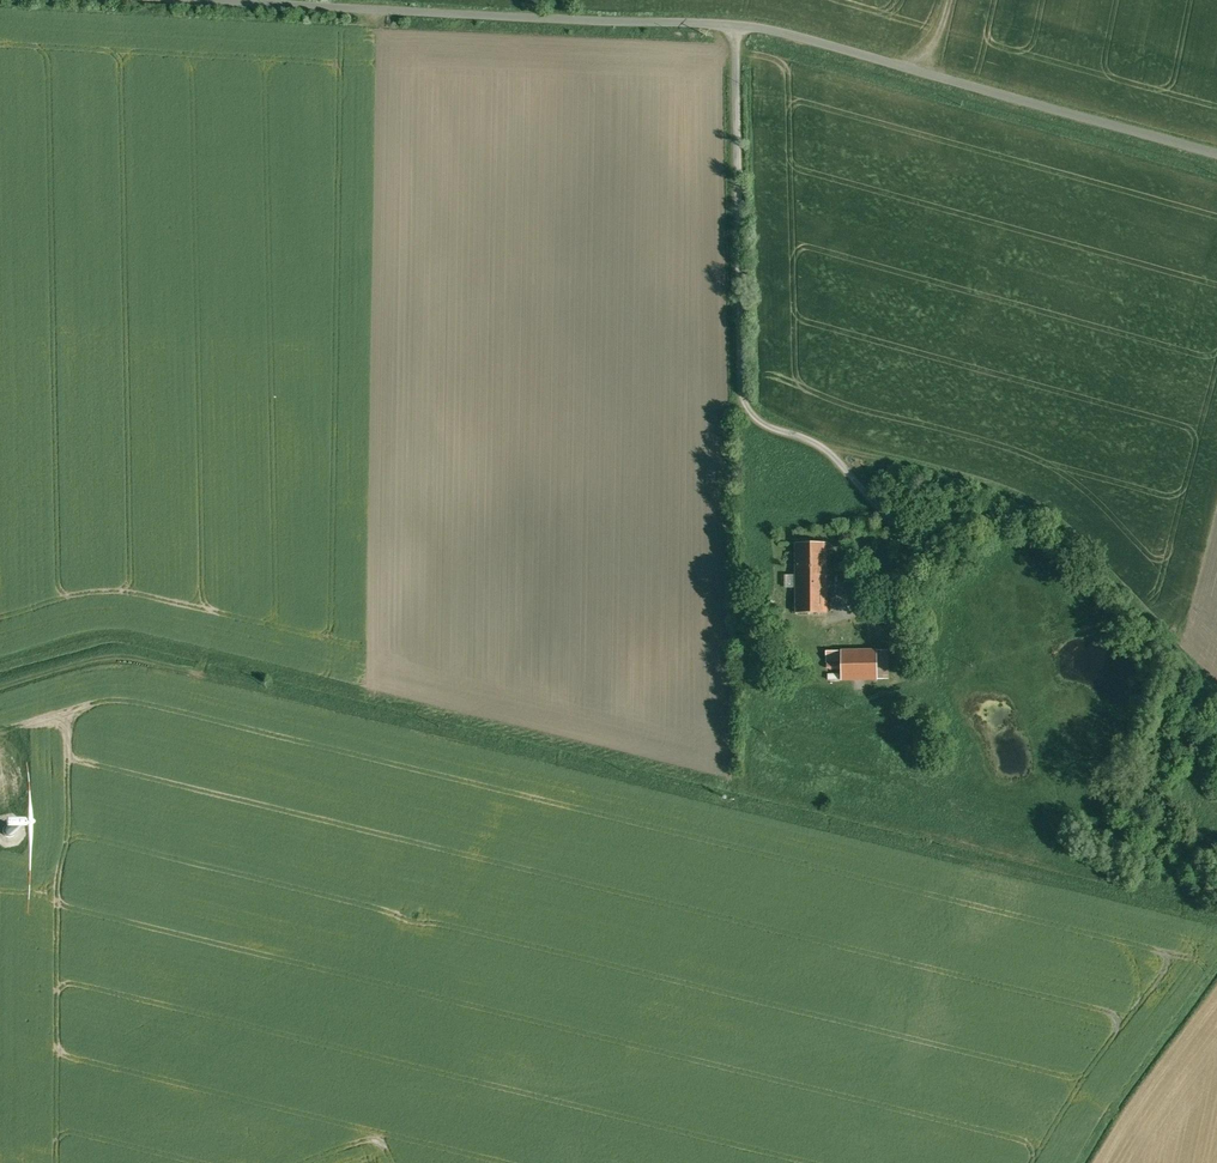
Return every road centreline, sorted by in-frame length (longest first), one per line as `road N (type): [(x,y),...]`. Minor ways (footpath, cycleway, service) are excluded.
road 1 (unclassified): [(1216,156),(740,27),(168,0)]

